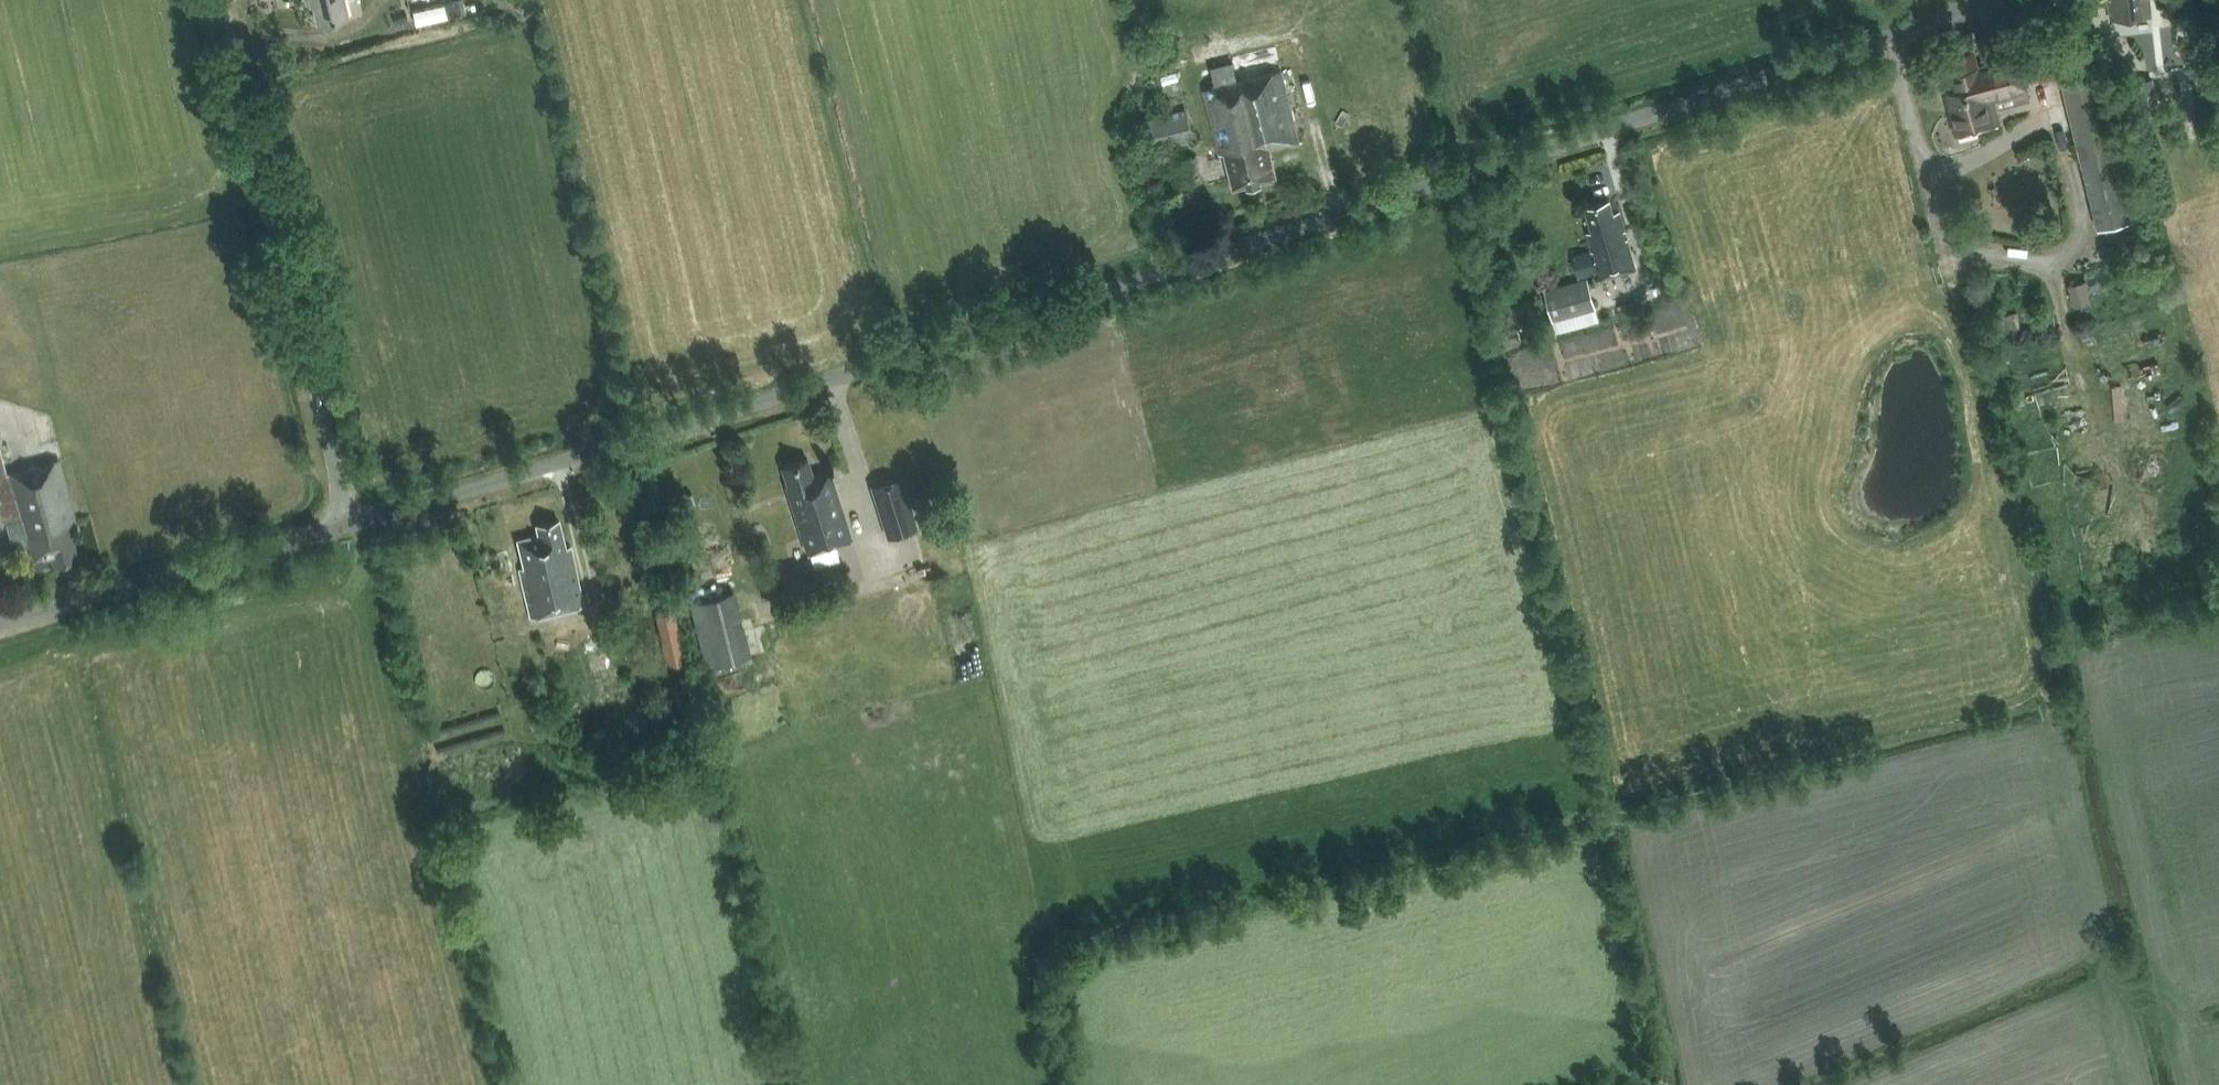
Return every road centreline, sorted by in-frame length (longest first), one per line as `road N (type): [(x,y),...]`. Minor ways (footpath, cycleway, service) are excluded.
road 1 (unclassified): [(349,525),(1891,40),(1964,0)]
road 2 (unclassified): [(349,525),(225,0)]
road 3 (unclassified): [(0,623),(349,525)]

